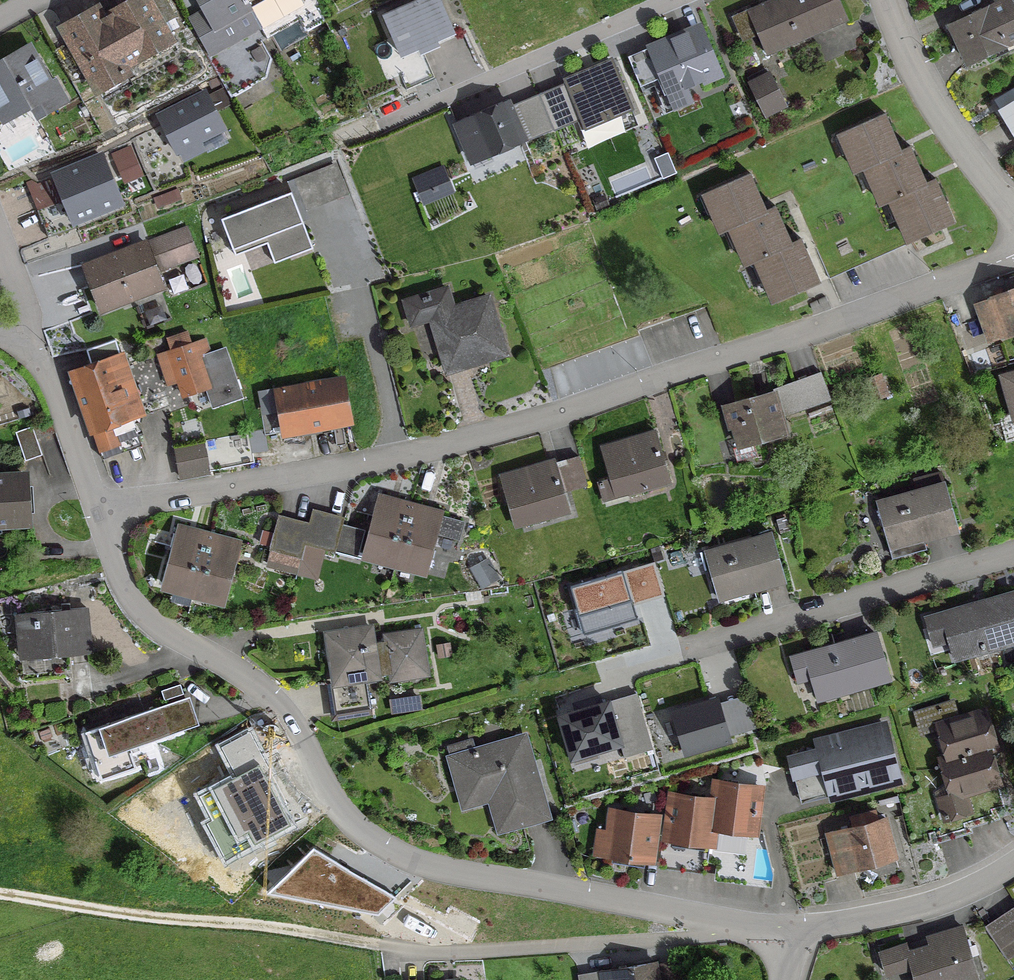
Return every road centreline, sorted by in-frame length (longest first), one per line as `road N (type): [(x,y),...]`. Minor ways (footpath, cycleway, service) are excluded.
road 1 (residential): [(103,517),(420,447),(640,387),(818,332),(1013,251)]
road 2 (residential): [(103,517),(141,614),(159,633),(281,702),(344,812),(393,853),(460,874),(718,920)]
road 3 (unclassified): [(718,920),(696,935),(448,953),(0,893)]
road 4 (residential): [(1013,555),(684,656)]
road 5 (residential): [(377,126),(672,0)]
road 6 (residential): [(884,0),(931,101),(1013,215)]
road 7 (residential): [(798,927),(940,903),(1013,865)]
road 8 (residential): [(25,345),(63,410),(103,517)]

